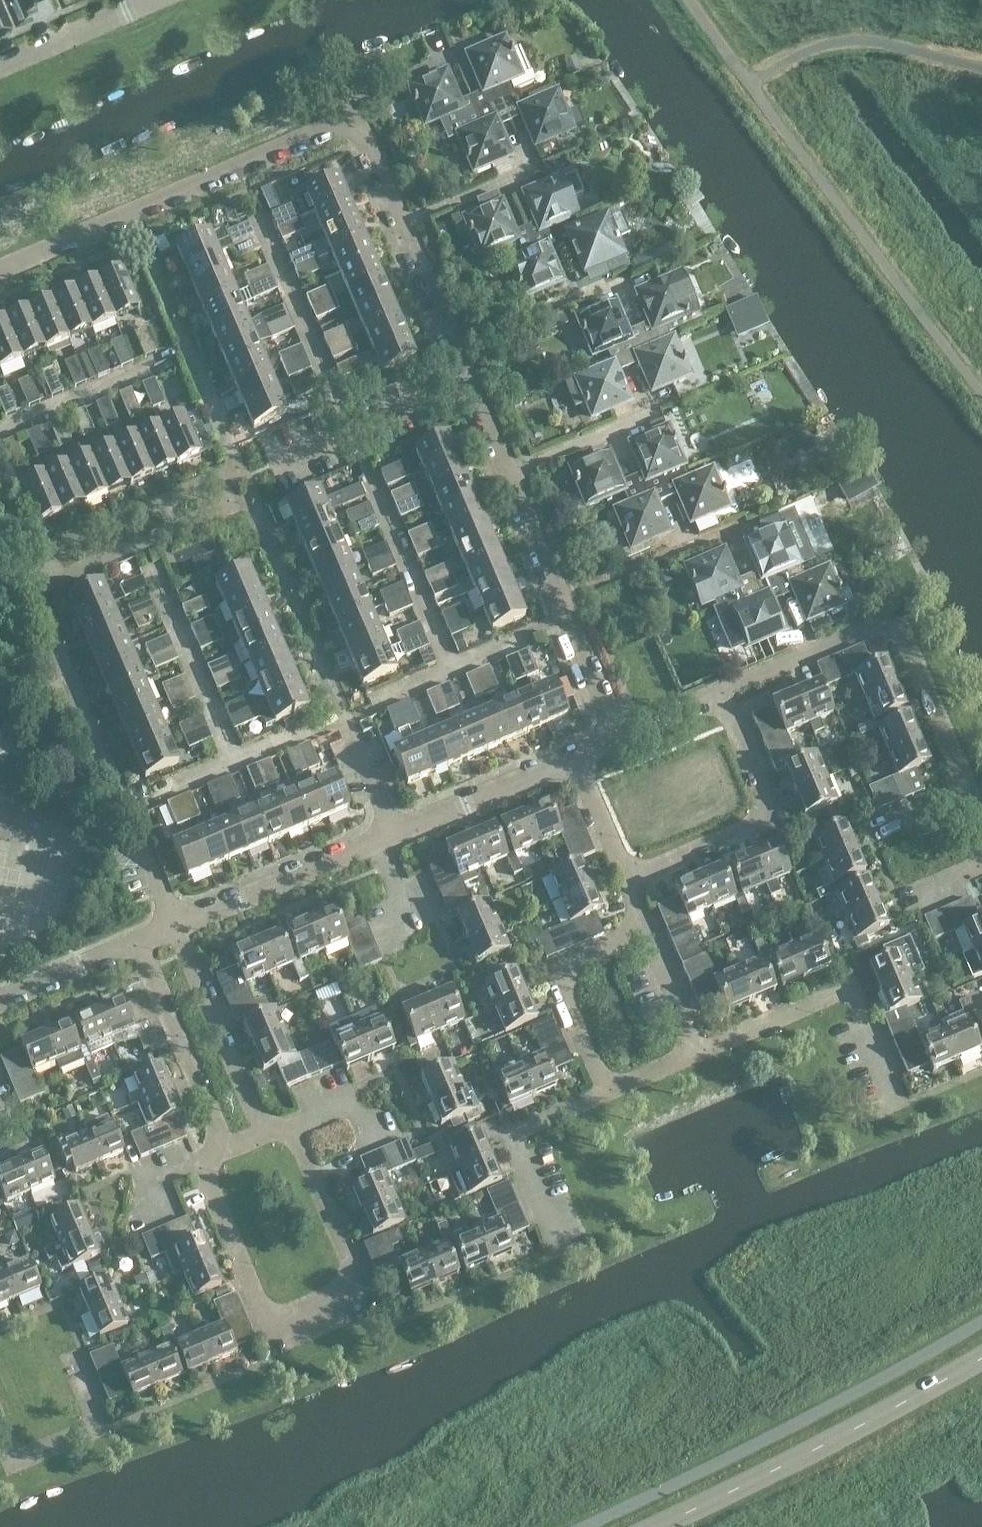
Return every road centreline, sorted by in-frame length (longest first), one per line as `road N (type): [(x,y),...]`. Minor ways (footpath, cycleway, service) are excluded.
road 1 (residential): [(0,270),(359,122),(404,222)]
road 2 (residential): [(36,589),(220,509),(222,488),(207,485),(25,564)]
road 3 (unclassified): [(654,1526),(981,1357)]
road 4 (residential): [(964,798),(895,640),(867,627),(725,692)]
road 5 (residential): [(631,880),(777,815),(725,692)]
road 6 (residential): [(451,667),(352,432)]
road 7 (residential): [(703,1055),(831,1004),(858,1021),(886,1091)]
road 8 (residential): [(124,810),(36,589)]
road 9 (residential): [(261,1135),(170,924)]
road 10 (residential): [(352,432),(261,222)]
road 11 (residential): [(610,1099),(565,991),(577,963),(650,928)]
road 12 (residential): [(136,939),(225,1149)]
road 13 (residential): [(561,1253),(516,1139),(610,1099)]
road 14 (residential): [(170,924),(377,840)]
road 15 (residential): [(236,763),(153,565)]
road 16 (residential): [(394,833),(575,758)]
road 17 (residential): [(569,615),(580,593),(729,529)]
road 18 (residential): [(286,1322),(262,1304),(210,1159)]
road 19 (residential): [(360,1289),(302,1147),(287,1130)]
road 20 (residential): [(0,433),(157,365)]
road 21 (residential): [(0,68),(156,0)]
road 22 (residential): [(463,359),(619,295)]
road 23 (residential): [(514,475),(656,414)]
road 24 (residential): [(569,615),(514,475)]
road 25 (residential): [(463,359),(404,222)]
road 26 (residential): [(0,1000),(136,939)]
road 27 (residential): [(404,222),(535,166)]
road 28 (residential): [(650,928),(703,1055)]
road 29 (residential): [(631,880),(575,758)]
road 30 (residential): [(619,737),(569,615)]
road 31 (residential): [(352,432),(472,382)]
road 32 (residential): [(451,667),(569,615)]
road 33 (residential): [(394,833),(345,718)]
road 34 (residential): [(104,1431),(26,1463),(0,1434)]
road 35 (residential): [(170,924),(124,810)]
road 36 (residential): [(124,810),(236,763)]

